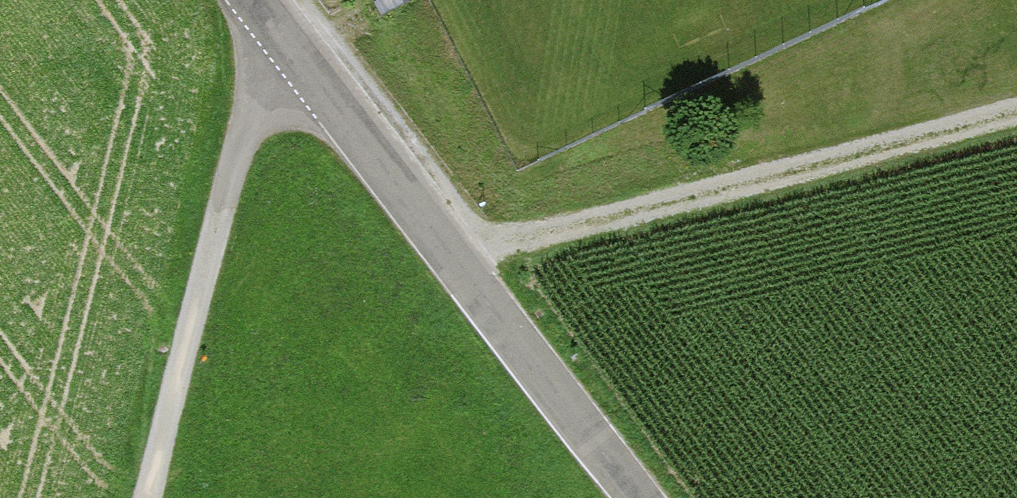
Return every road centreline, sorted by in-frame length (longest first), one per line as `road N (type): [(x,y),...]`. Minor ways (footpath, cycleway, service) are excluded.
road 1 (track): [(1016,107),(442,247)]
road 2 (track): [(270,26),(145,497)]
road 3 (unclassified): [(638,497),(442,247)]
road 4 (residential): [(442,247),(250,0)]

